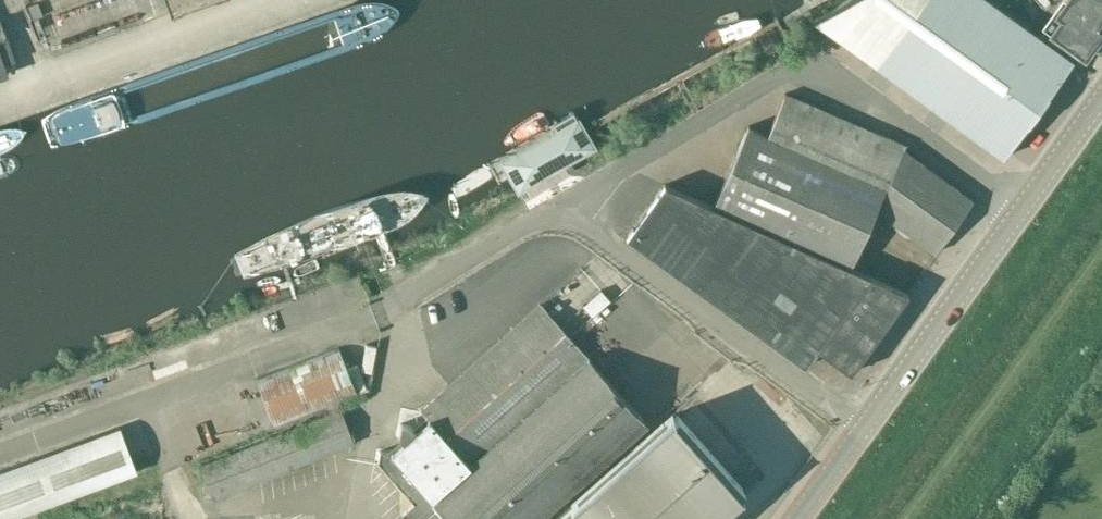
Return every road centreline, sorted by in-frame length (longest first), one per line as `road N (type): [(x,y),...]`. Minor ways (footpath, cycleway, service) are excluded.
road 1 (unclassified): [(1020,207),(902,120),(792,70),(770,75),(556,204)]
road 2 (unclassified): [(863,426),(556,204)]
road 3 (unclassified): [(0,90),(257,0)]
road 4 (secondary): [(863,426),(1020,207)]
road 5 (unclassified): [(556,204),(393,303)]
road 6 (secondary): [(1020,207),(1101,97)]

